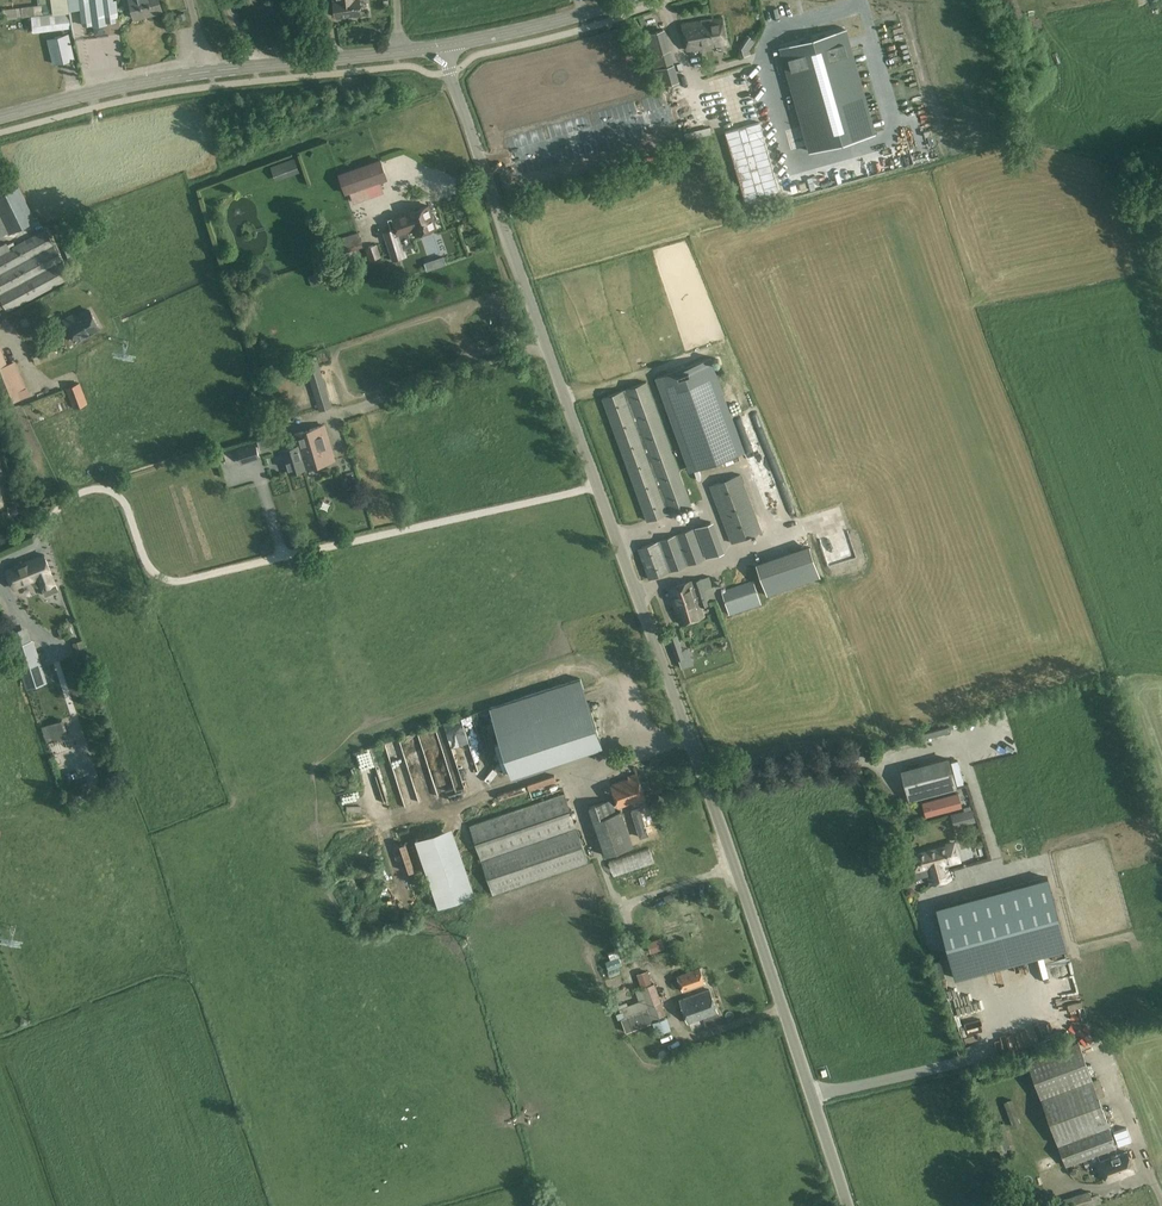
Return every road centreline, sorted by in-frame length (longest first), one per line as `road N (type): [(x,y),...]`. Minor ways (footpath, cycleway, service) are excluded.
road 1 (unclassified): [(847,1205),(443,46)]
road 2 (secondary): [(0,117),(208,71)]
road 3 (secondary): [(208,71),(400,52)]
road 4 (secondary): [(443,46),(625,0)]

